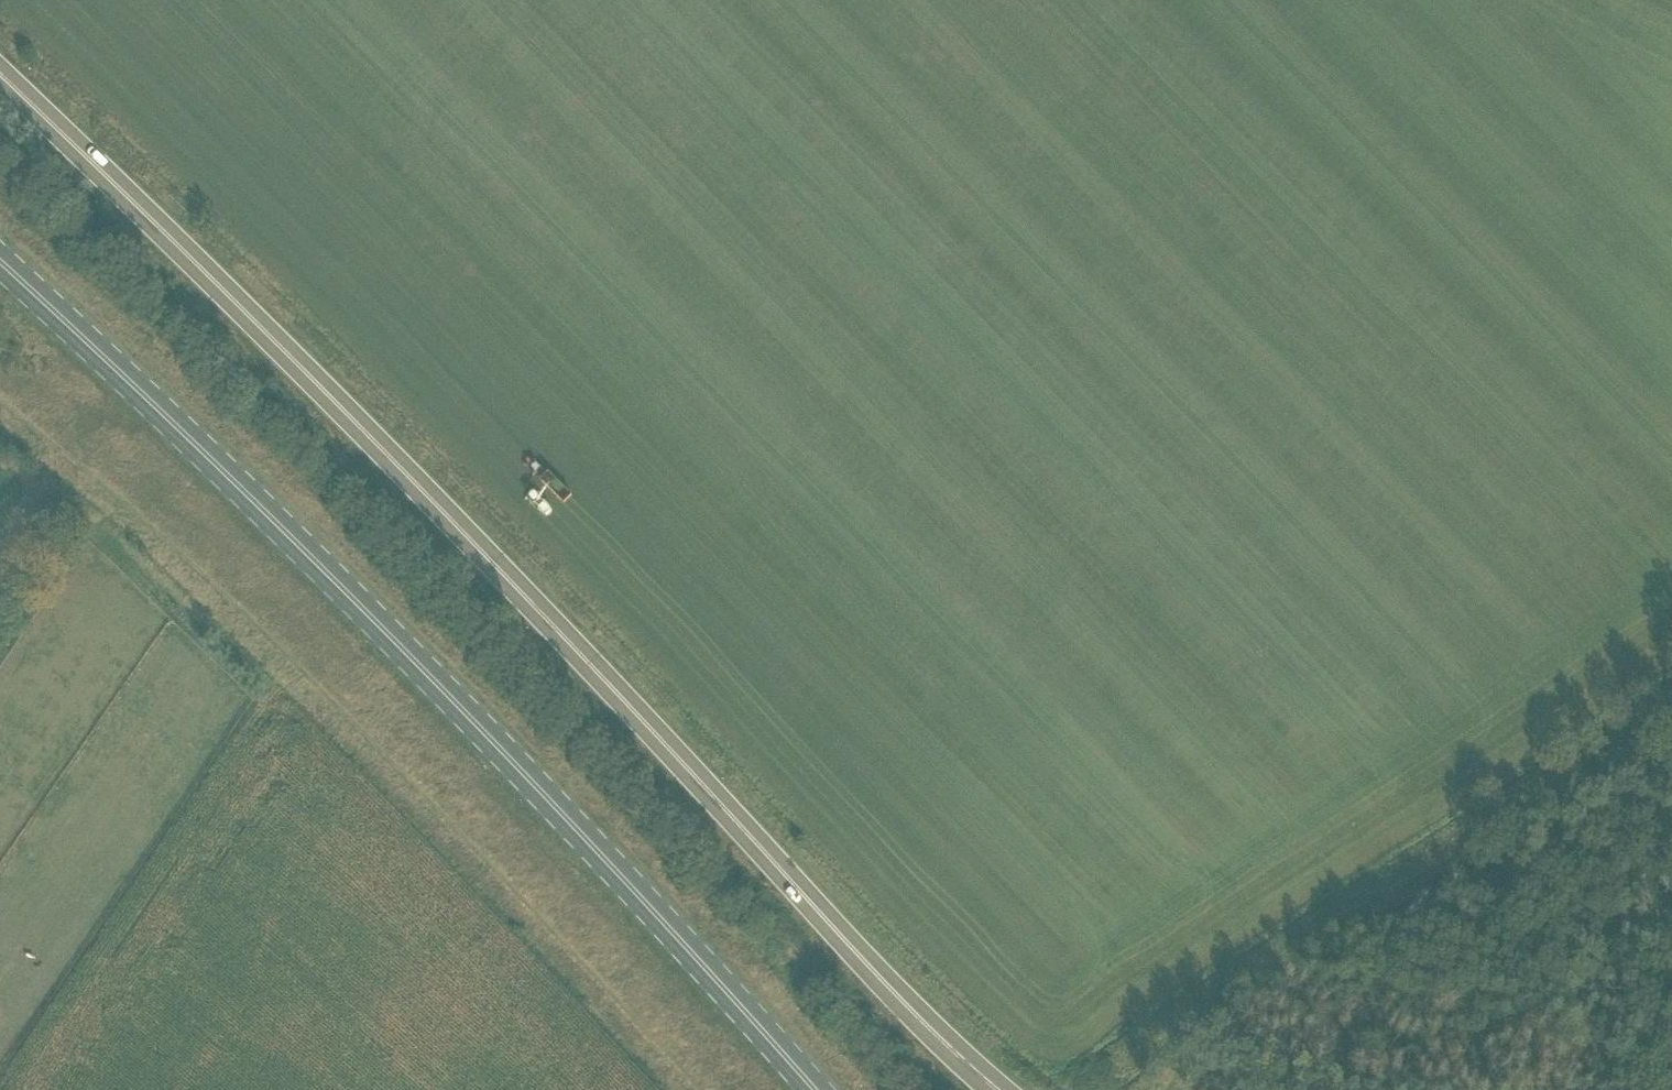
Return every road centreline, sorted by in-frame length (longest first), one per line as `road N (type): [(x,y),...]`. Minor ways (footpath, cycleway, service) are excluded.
road 1 (secondary): [(996,1089),(869,970),(279,350),(0,81)]
road 2 (primary): [(816,1089),(517,767),(0,261)]

